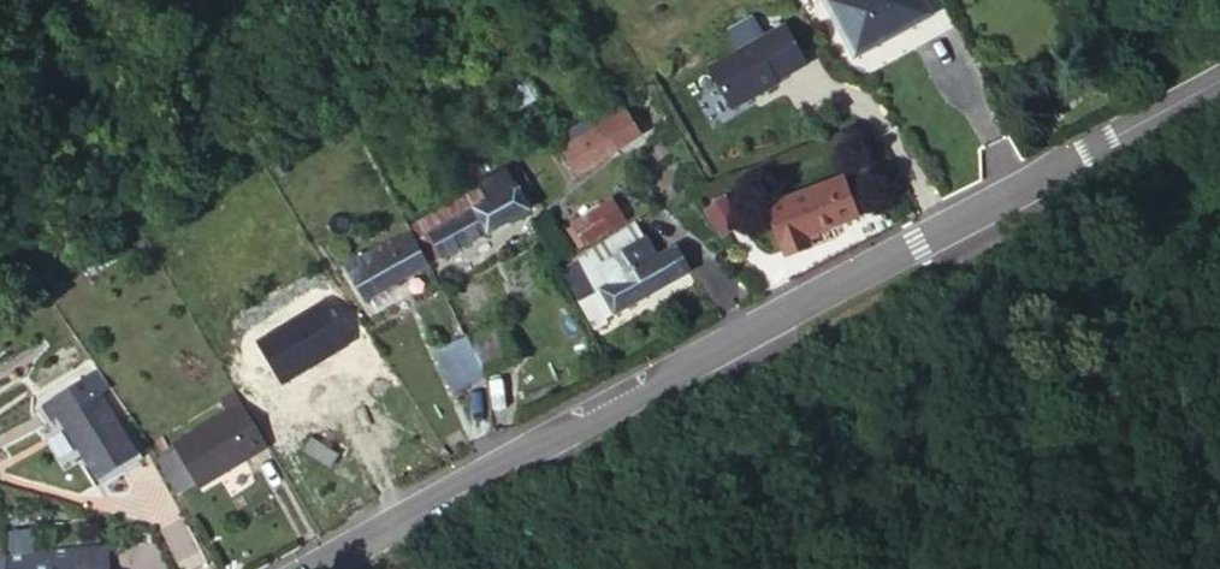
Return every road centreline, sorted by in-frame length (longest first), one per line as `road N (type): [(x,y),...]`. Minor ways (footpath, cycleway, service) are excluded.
road 1 (tertiary): [(1219,72),(821,296),(301,568)]

